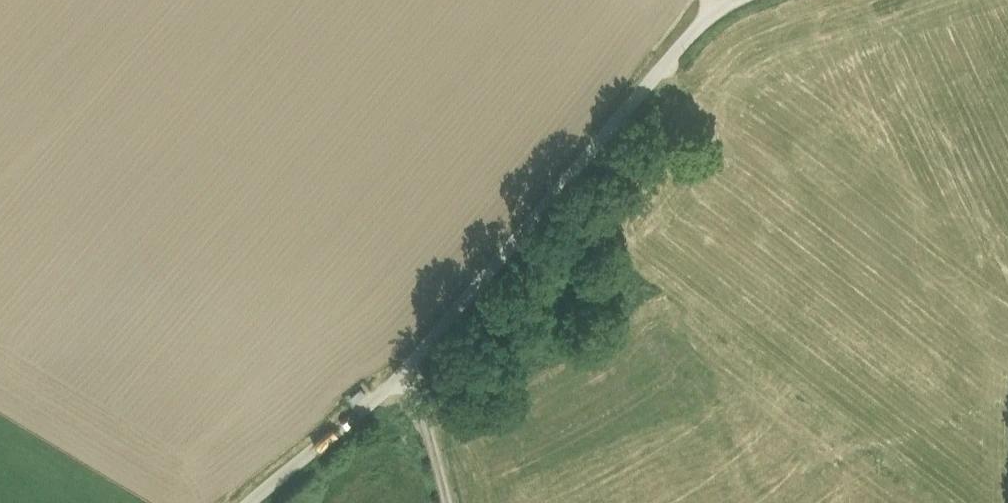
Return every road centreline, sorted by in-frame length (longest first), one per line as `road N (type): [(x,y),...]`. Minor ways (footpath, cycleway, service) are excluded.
road 1 (unclassified): [(735,0),(714,7),(411,372),(254,502)]

